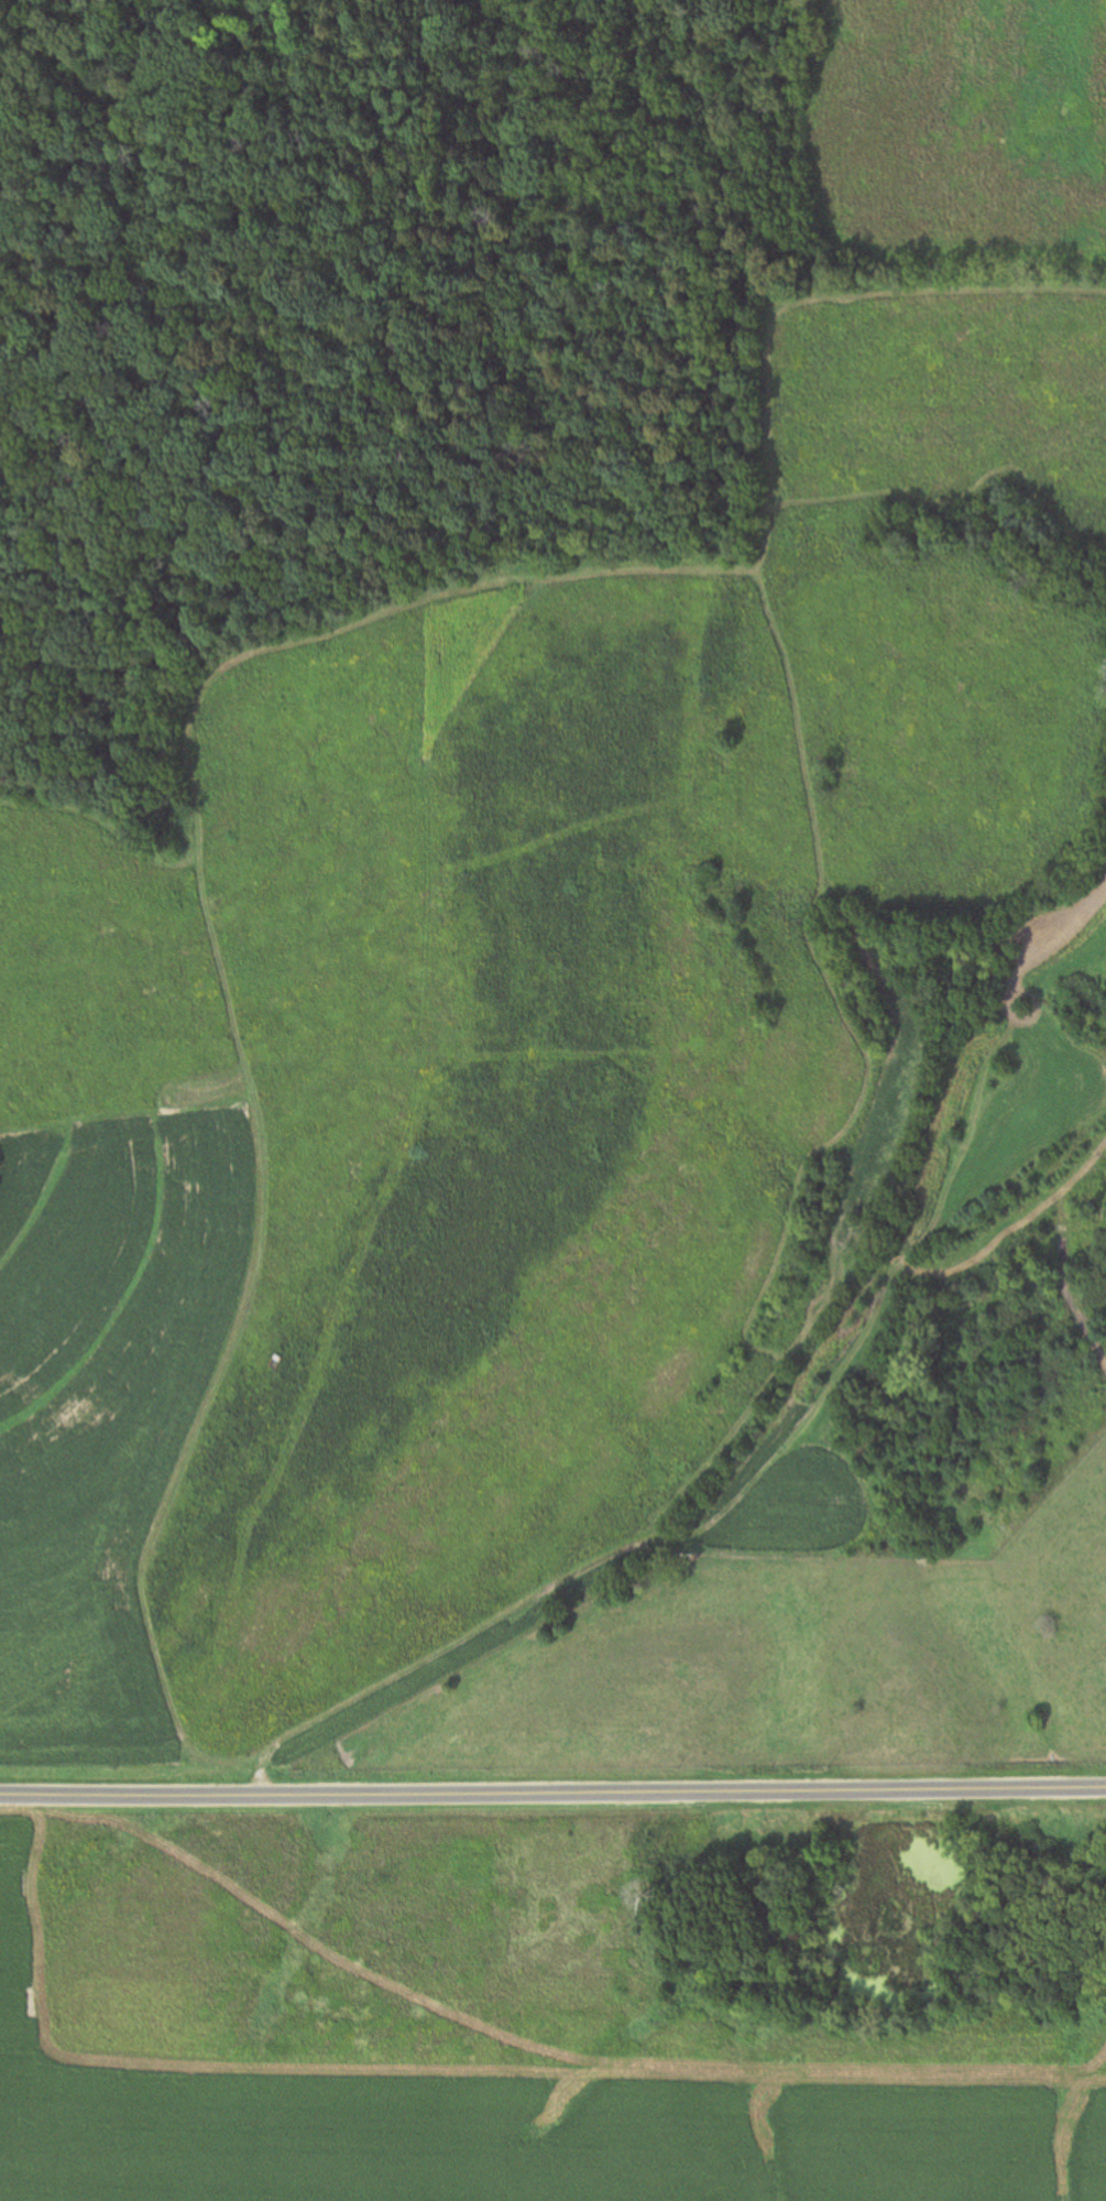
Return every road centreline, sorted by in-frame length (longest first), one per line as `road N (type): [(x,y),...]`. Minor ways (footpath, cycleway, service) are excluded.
road 1 (secondary): [(0,1797),(1105,1791)]

